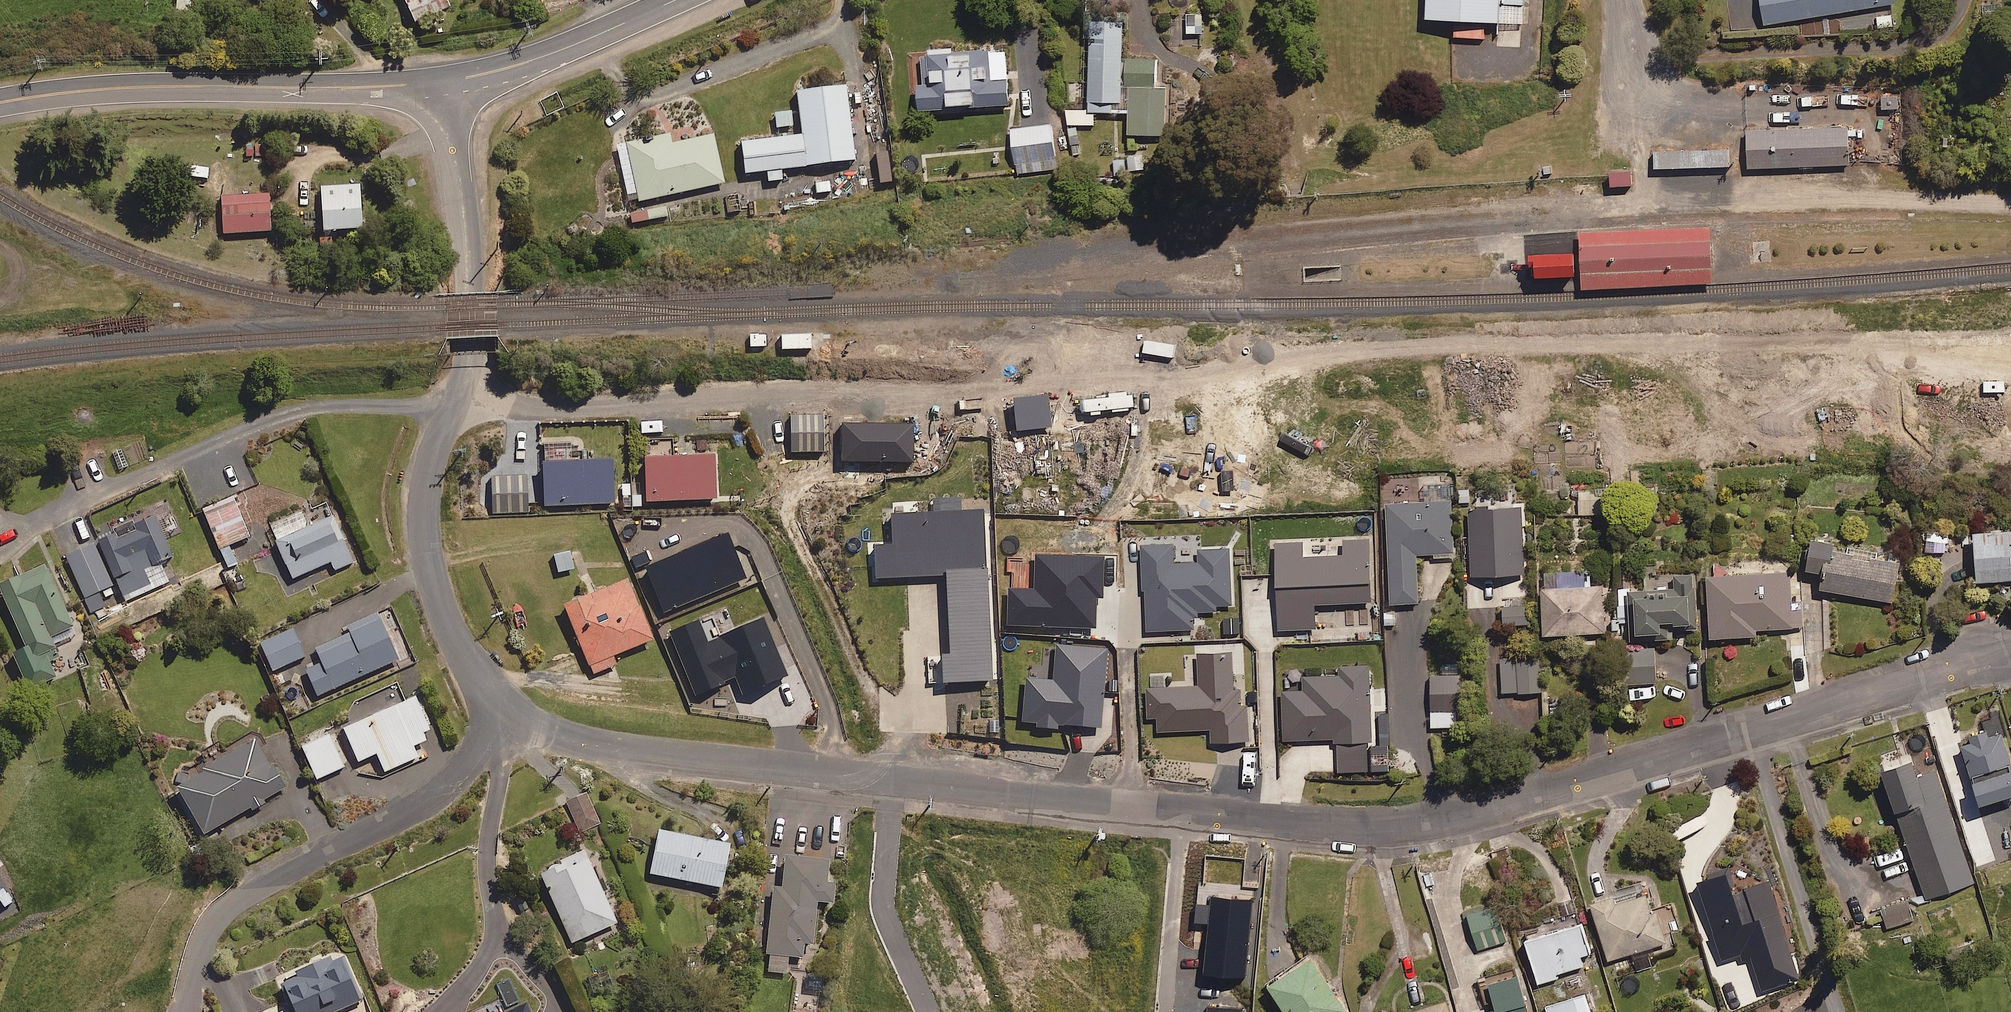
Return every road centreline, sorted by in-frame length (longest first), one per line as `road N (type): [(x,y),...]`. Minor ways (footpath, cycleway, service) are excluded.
road 1 (residential): [(891,778),(1382,826),(1517,802),(1999,650)]
road 2 (residential): [(444,80),(471,322),(463,376),(429,469),(423,528),(460,637),(514,710)]
road 3 (tertiary): [(0,102),(153,87),(444,80)]
road 4 (residential): [(200,953),(234,905),(268,879),(428,801),(514,710)]
road 5 (residential): [(514,710),(580,740),(644,752),(891,778)]
road 6 (residential): [(891,778),(883,906),(929,1011)]
road 7 (tertiary): [(444,80),(495,71),(607,29)]

